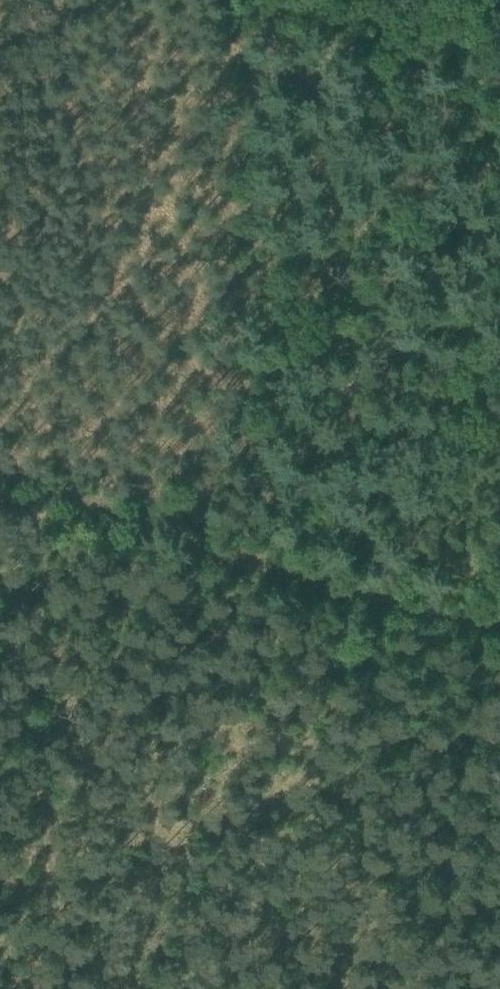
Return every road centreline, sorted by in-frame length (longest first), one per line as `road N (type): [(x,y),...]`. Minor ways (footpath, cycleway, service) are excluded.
road 1 (track): [(0,462),(197,533),(499,620)]

